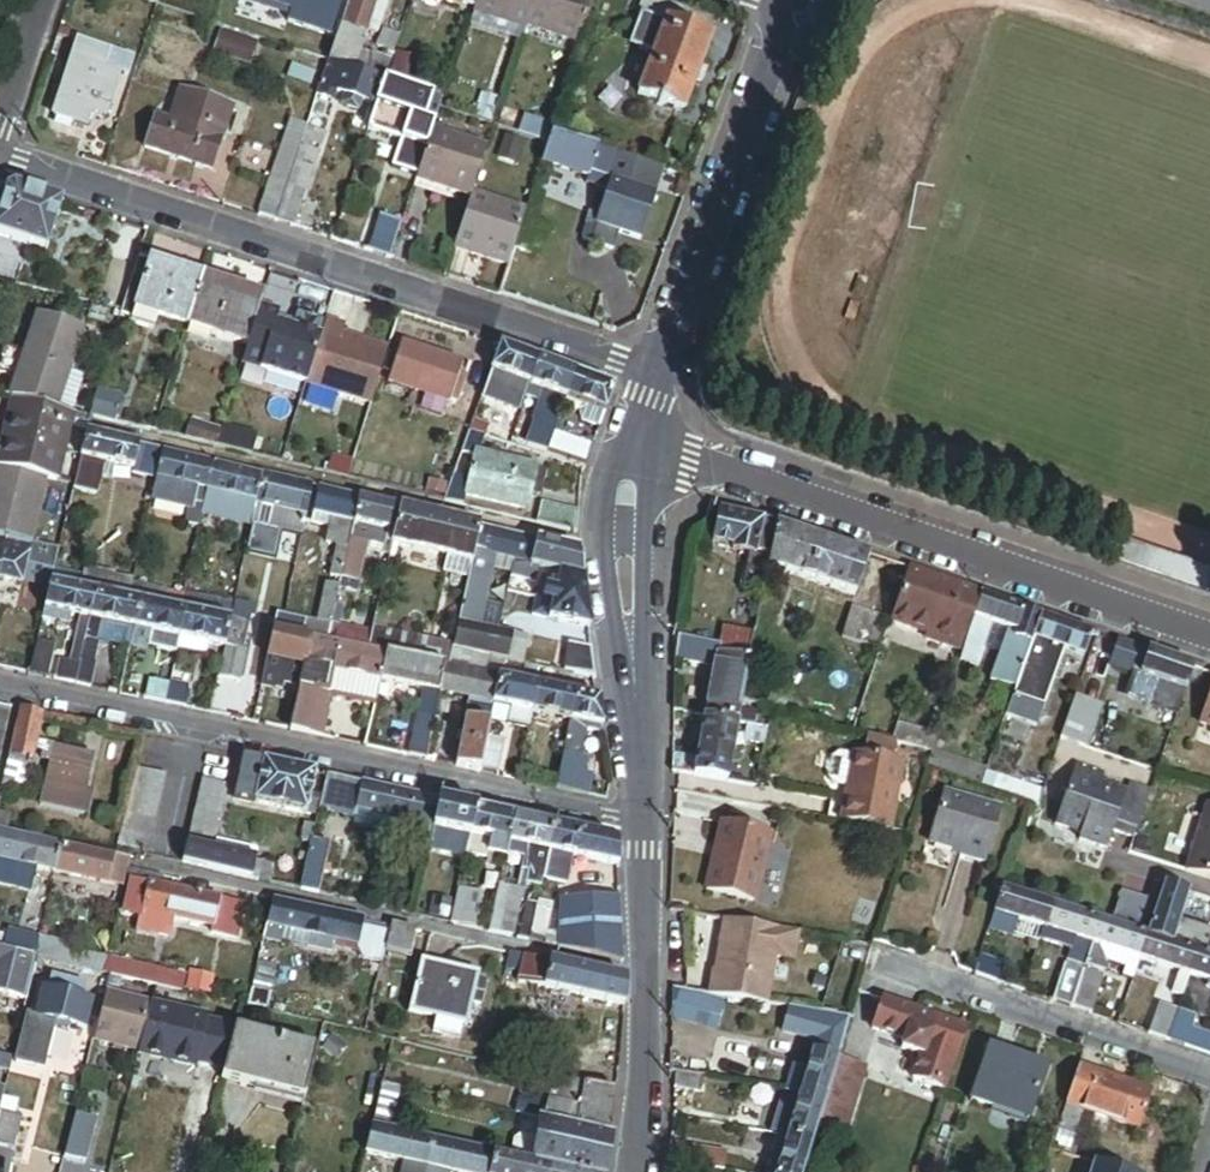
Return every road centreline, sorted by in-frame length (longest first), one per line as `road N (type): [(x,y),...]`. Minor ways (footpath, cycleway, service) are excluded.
road 1 (residential): [(0,163),(653,381)]
road 2 (residential): [(0,684),(643,827)]
road 3 (residential): [(635,442),(1209,641)]
road 4 (tertiary): [(653,381),(796,5)]
road 5 (tertiary): [(643,827),(620,550),(635,442)]
road 6 (residential): [(871,962),(1209,1074)]
road 7 (tertiary): [(635,1171),(647,1078),(643,827)]
road 8 (residential): [(42,0),(0,125)]

